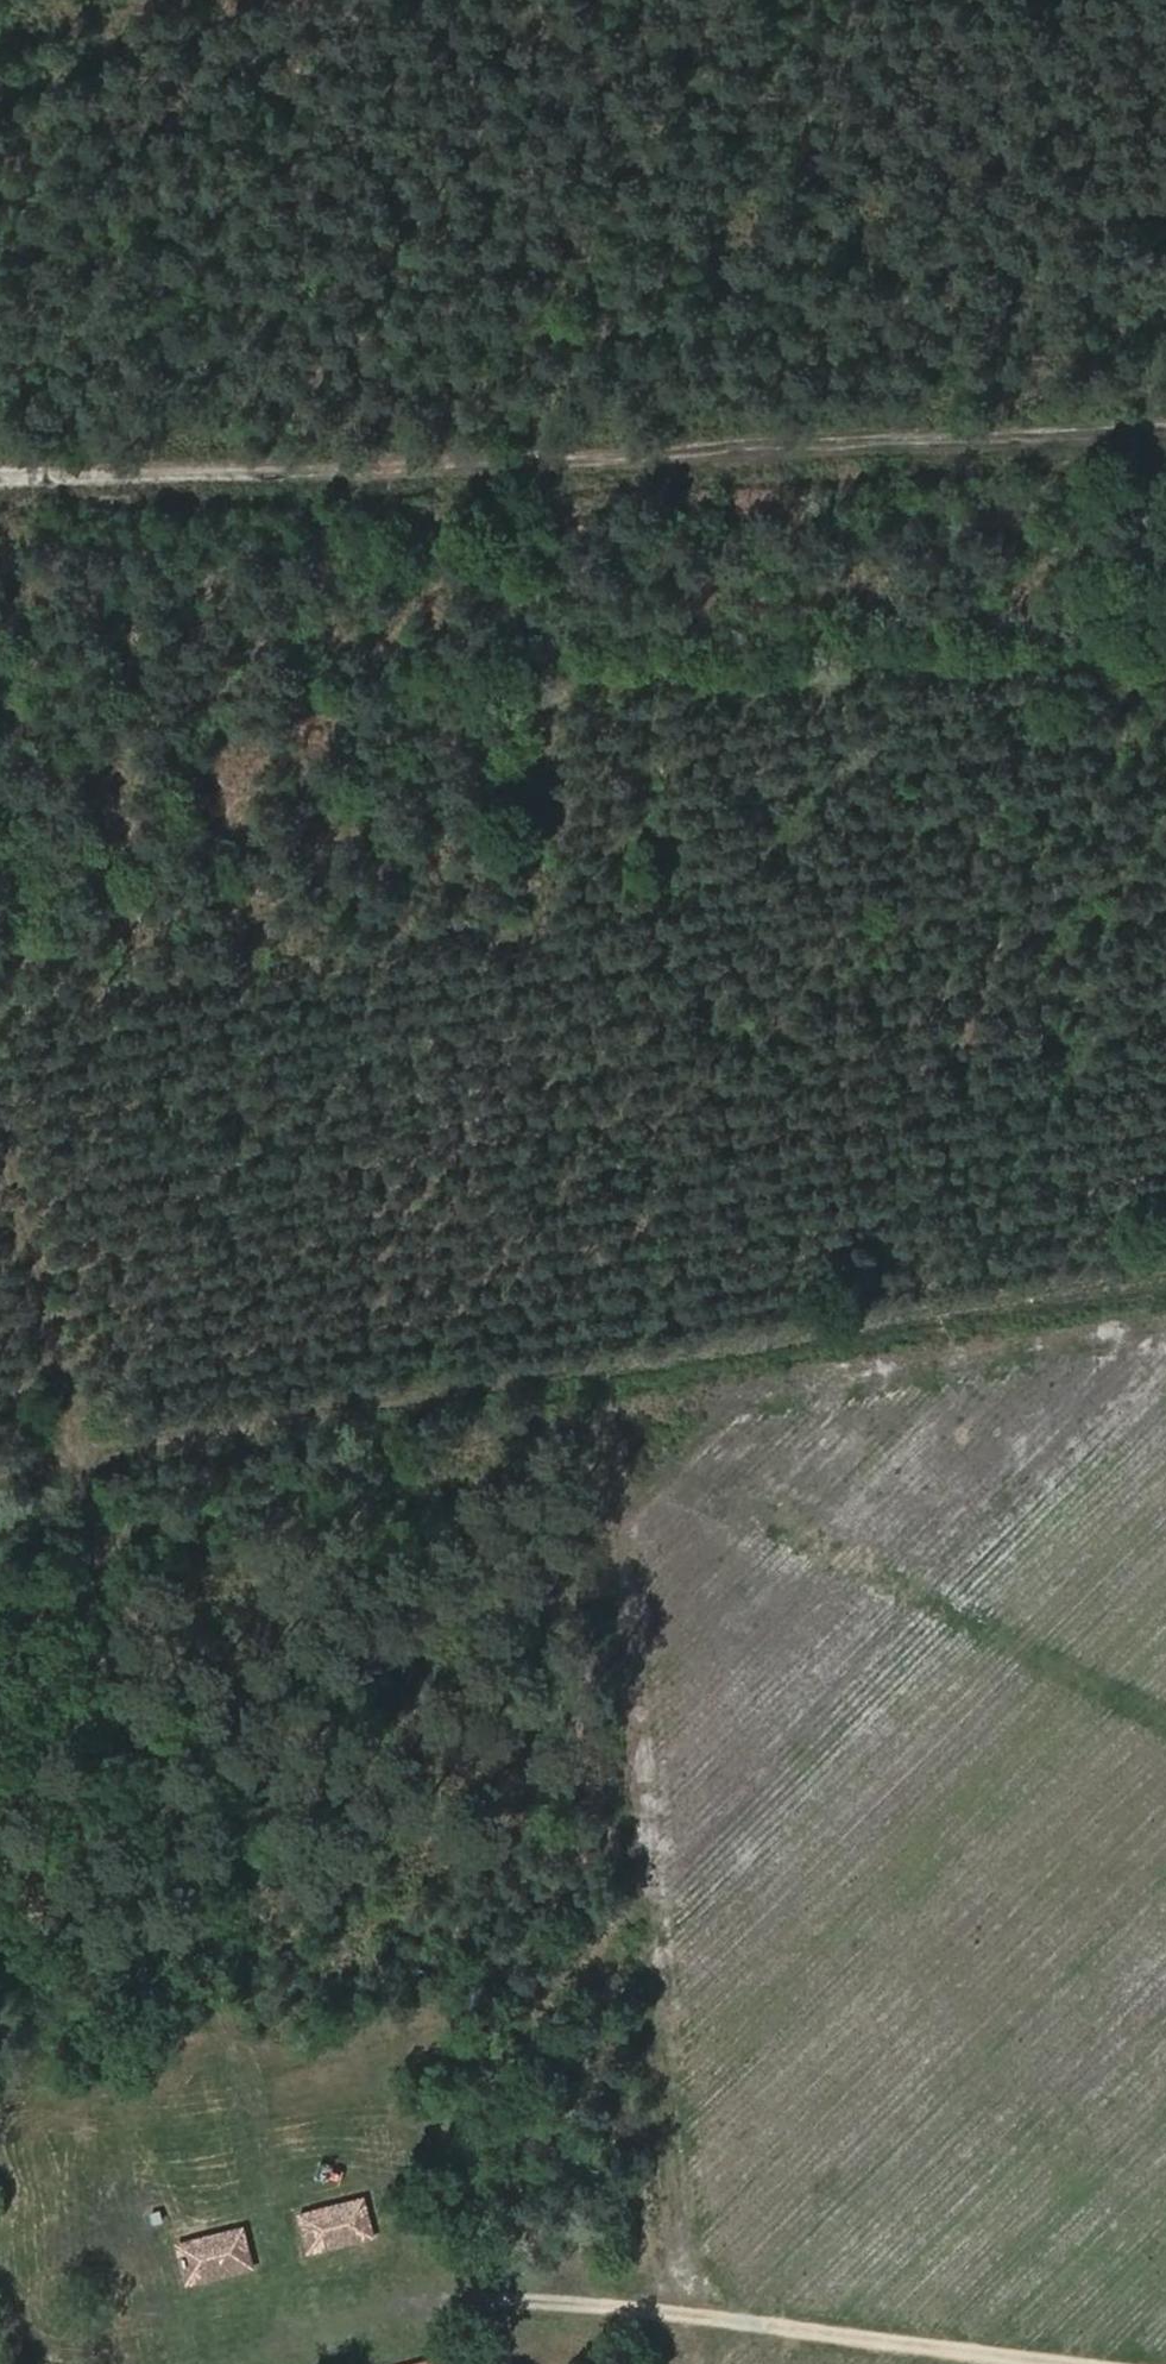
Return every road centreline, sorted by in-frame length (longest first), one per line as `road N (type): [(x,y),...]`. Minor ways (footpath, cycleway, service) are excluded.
road 1 (track): [(1165,432),(0,480)]
road 2 (track): [(309,2315),(465,2293),(1046,2363)]

